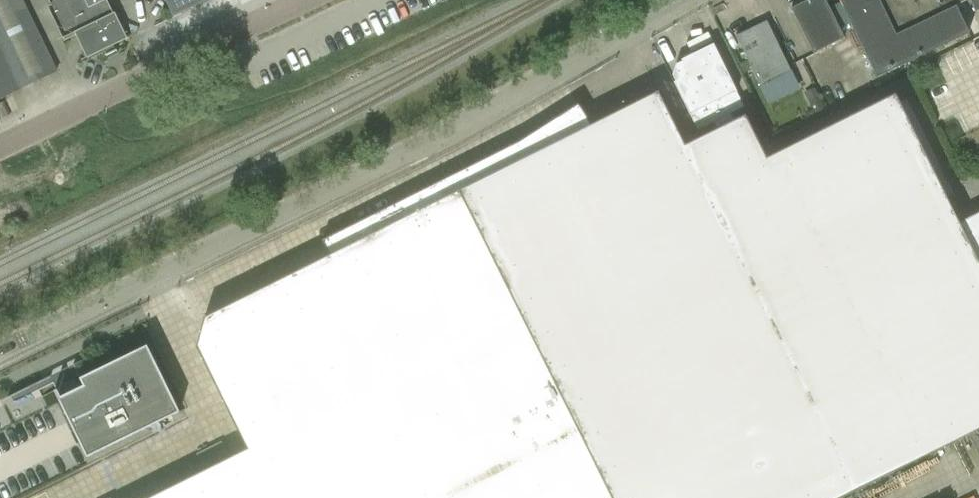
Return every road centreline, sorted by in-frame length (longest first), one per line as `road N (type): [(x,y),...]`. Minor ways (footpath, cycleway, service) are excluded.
road 1 (unclassified): [(0,351),(452,133),(681,0)]
road 2 (unclassified): [(0,149),(310,0)]

